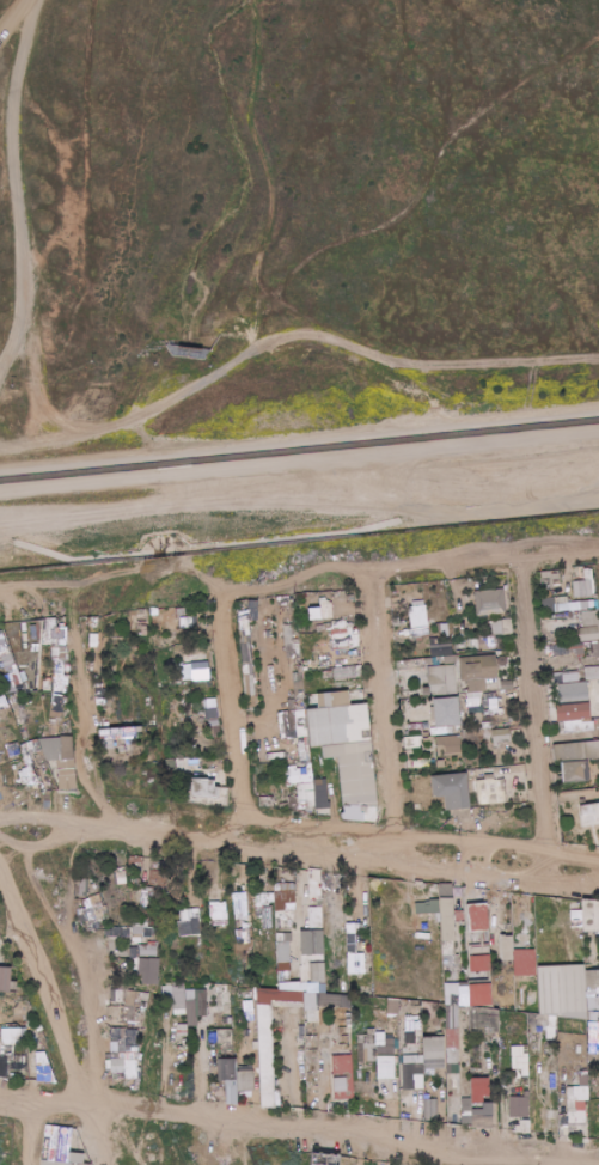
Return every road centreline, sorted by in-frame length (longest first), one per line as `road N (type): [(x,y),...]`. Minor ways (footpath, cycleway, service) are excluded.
road 1 (residential): [(0,1093),(598,1156)]
road 2 (residential): [(598,545),(221,582)]
road 3 (track): [(0,360),(22,336),(13,112),(37,0)]
road 4 (residential): [(356,844),(0,819)]
road 5 (residential): [(524,555),(548,850)]
road 6 (residential): [(367,569),(395,862)]
road 7 (residential): [(0,892),(101,1164)]
road 8 (residential): [(221,582),(246,832)]
road 9 (residential): [(356,844),(395,862),(598,888)]
road 10 (residential): [(598,857),(392,835),(356,844)]
road 11 (track): [(221,582),(167,566),(0,596)]
road 12 (residential): [(74,632),(88,823)]
road 13 (track): [(111,456),(153,409),(246,352)]

